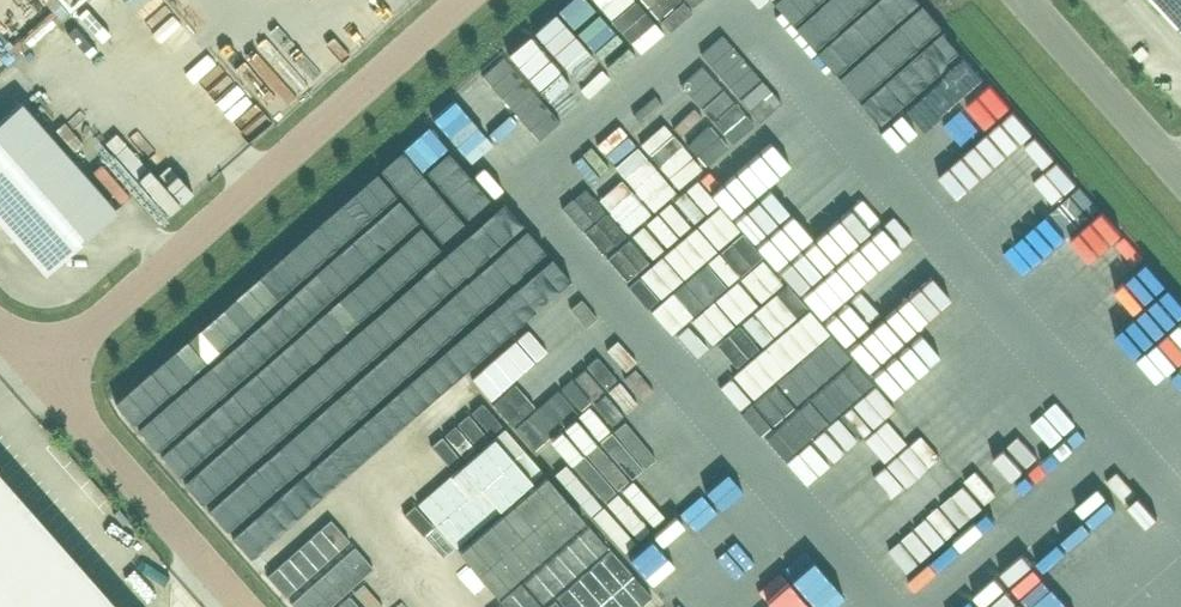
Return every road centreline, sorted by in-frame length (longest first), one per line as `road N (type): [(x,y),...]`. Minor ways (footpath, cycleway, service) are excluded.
road 1 (unclassified): [(41,376),(473,0)]
road 2 (unclassified): [(246,606),(41,376)]
road 3 (unclassified): [(1180,169),(1028,0)]

